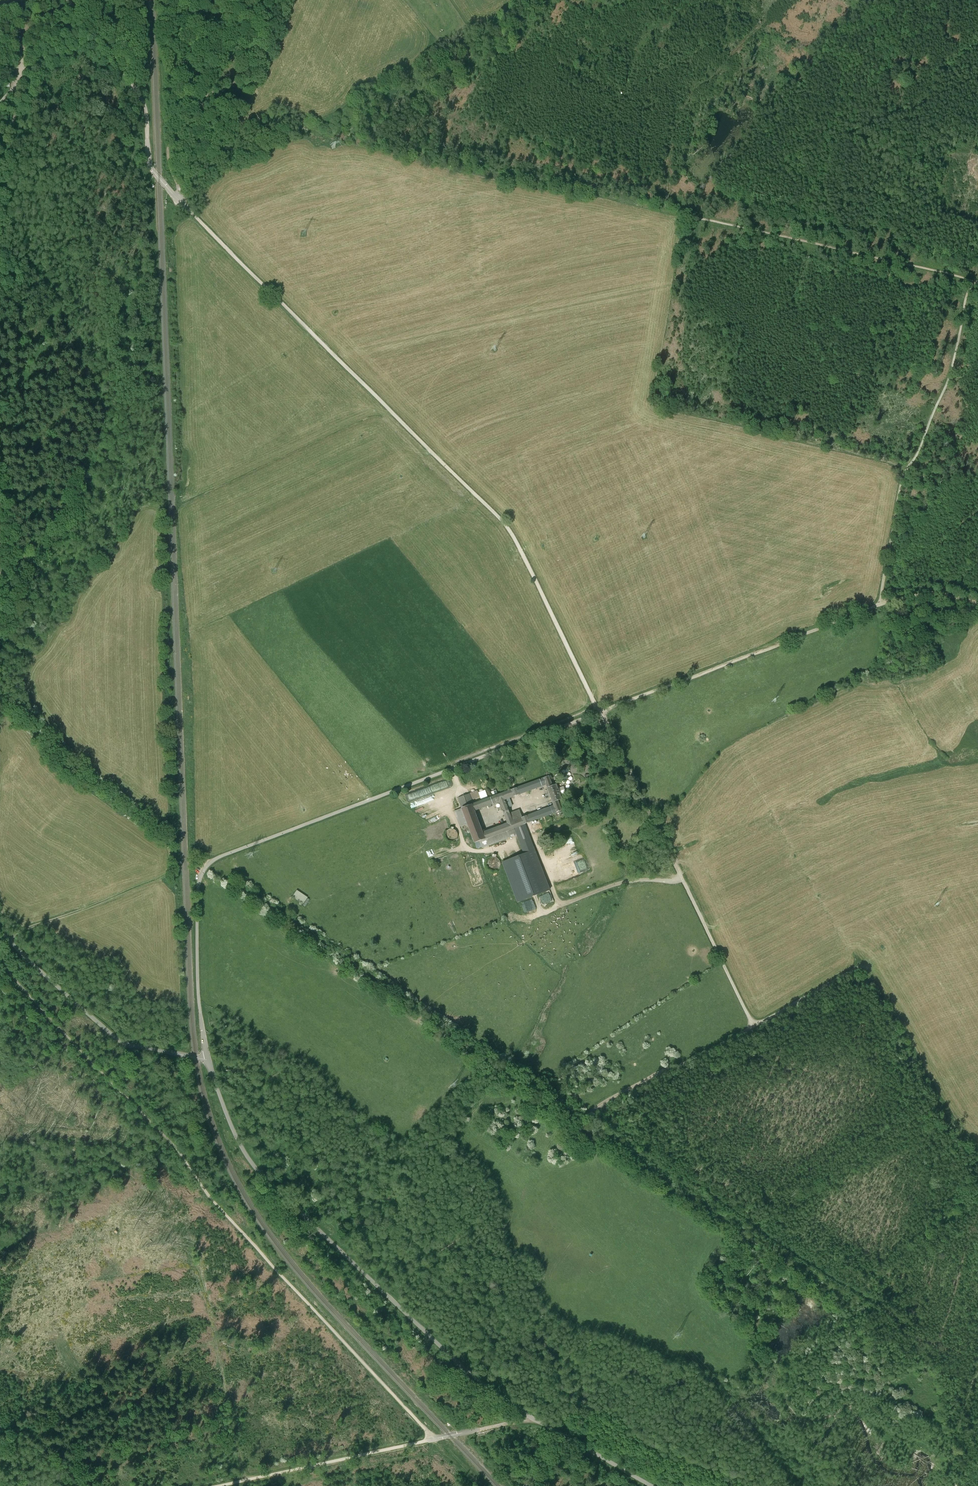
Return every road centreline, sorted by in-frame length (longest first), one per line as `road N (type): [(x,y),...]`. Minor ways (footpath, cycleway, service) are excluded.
road 1 (track): [(77,10),(147,103),(148,169),(501,520),(600,712)]
road 2 (track): [(0,963),(433,1438)]
road 3 (unclassified): [(210,1060),(265,1180),(485,1383),(650,1485)]
road 4 (unclassified): [(202,1027),(197,895),(216,859),(600,712)]
road 5 (track): [(588,1115),(864,962),(882,991)]
road 6 (track): [(600,712),(753,1025)]
road 7 (track): [(879,606),(901,480),(946,391),(970,282)]
road 8 (track): [(212,1485),(531,1418)]
road 9 (track): [(600,712),(879,606)]
road 10 (track): [(970,282),(697,218)]
road 11 (track): [(184,205),(171,172),(177,105),(249,80),(289,0)]
road 12 (unclassified): [(210,1060),(119,1040),(0,927)]
road 13 (track): [(697,218),(666,195),(506,159)]
road 14 (track): [(170,848),(165,876),(10,939)]
road 15 (track): [(909,464),(726,423)]
road 16 (track): [(17,87),(0,243)]
road 17 (unclassified): [(0,101),(55,44),(77,10),(69,0)]

